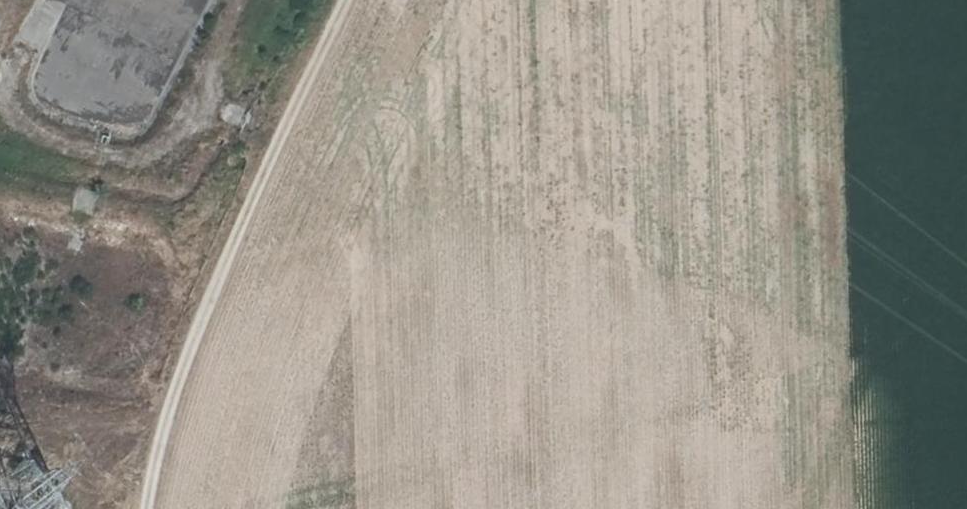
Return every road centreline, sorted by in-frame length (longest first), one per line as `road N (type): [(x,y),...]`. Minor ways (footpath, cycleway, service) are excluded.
road 1 (track): [(346,0),(173,383),(148,508)]
road 2 (track): [(966,125),(813,508)]

